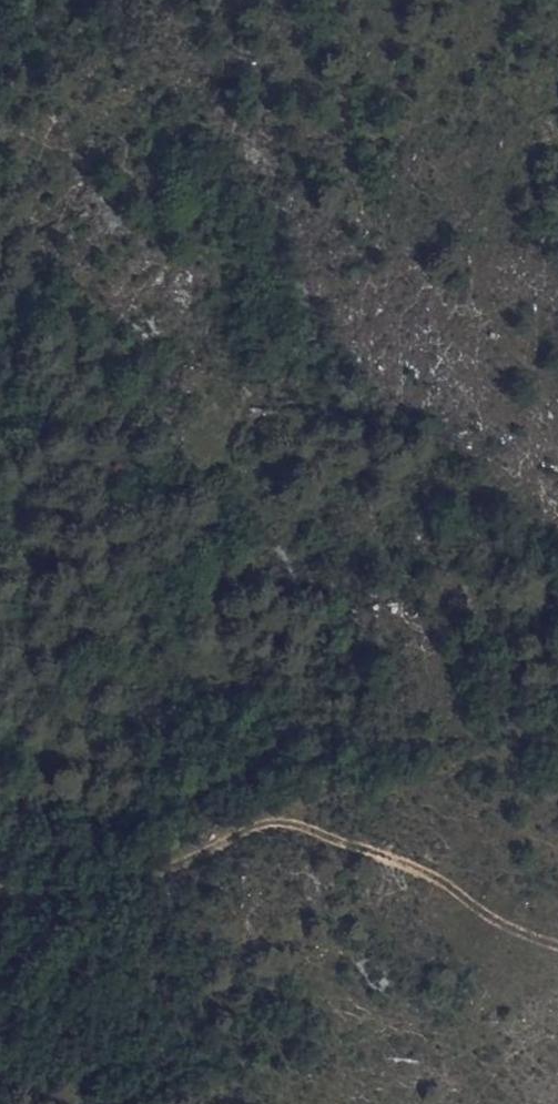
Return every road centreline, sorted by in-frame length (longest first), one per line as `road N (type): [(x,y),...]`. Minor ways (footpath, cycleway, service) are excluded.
road 1 (track): [(557,942),(346,831),(250,814),(69,919),(0,888)]

